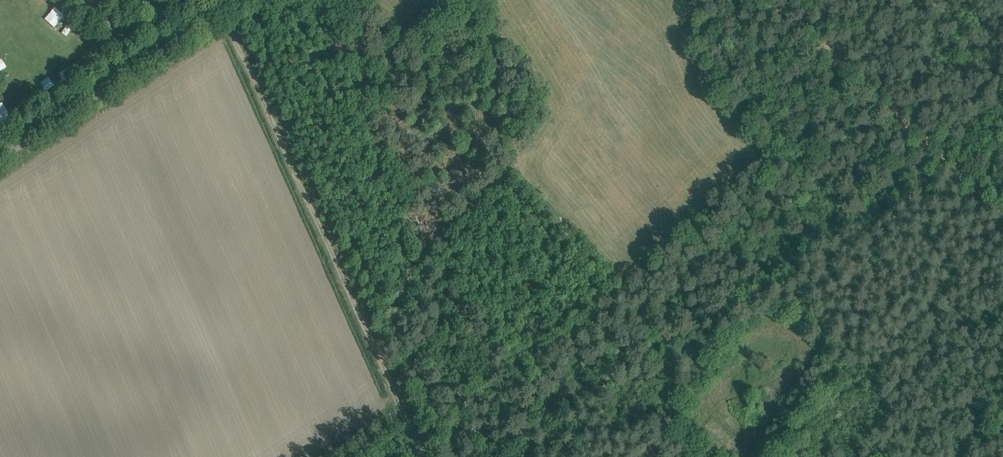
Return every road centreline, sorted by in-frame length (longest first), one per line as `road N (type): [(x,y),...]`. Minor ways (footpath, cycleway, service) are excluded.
road 1 (track): [(417,456),(421,448),(220,13)]
road 2 (unclassified): [(0,157),(240,0)]

